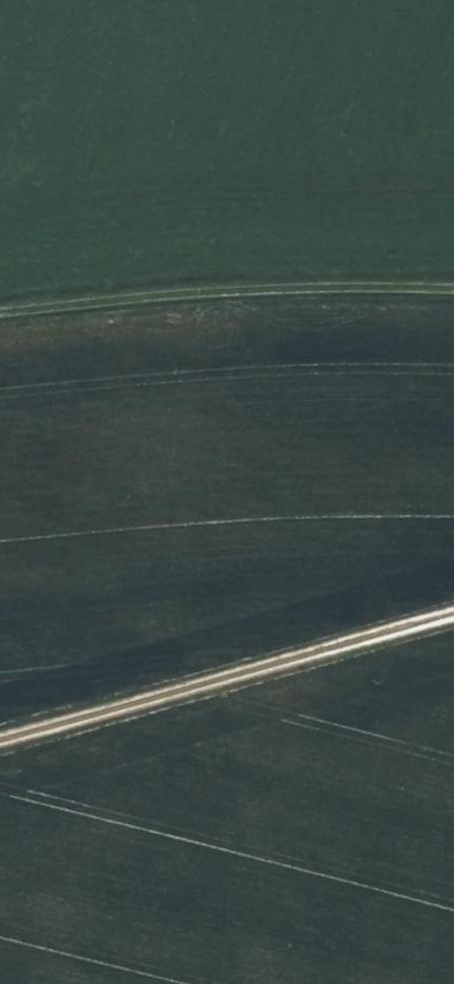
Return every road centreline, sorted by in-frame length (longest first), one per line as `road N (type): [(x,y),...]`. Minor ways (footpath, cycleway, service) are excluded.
road 1 (track): [(0,739),(453,612)]
road 2 (track): [(0,311),(238,289),(453,289)]

